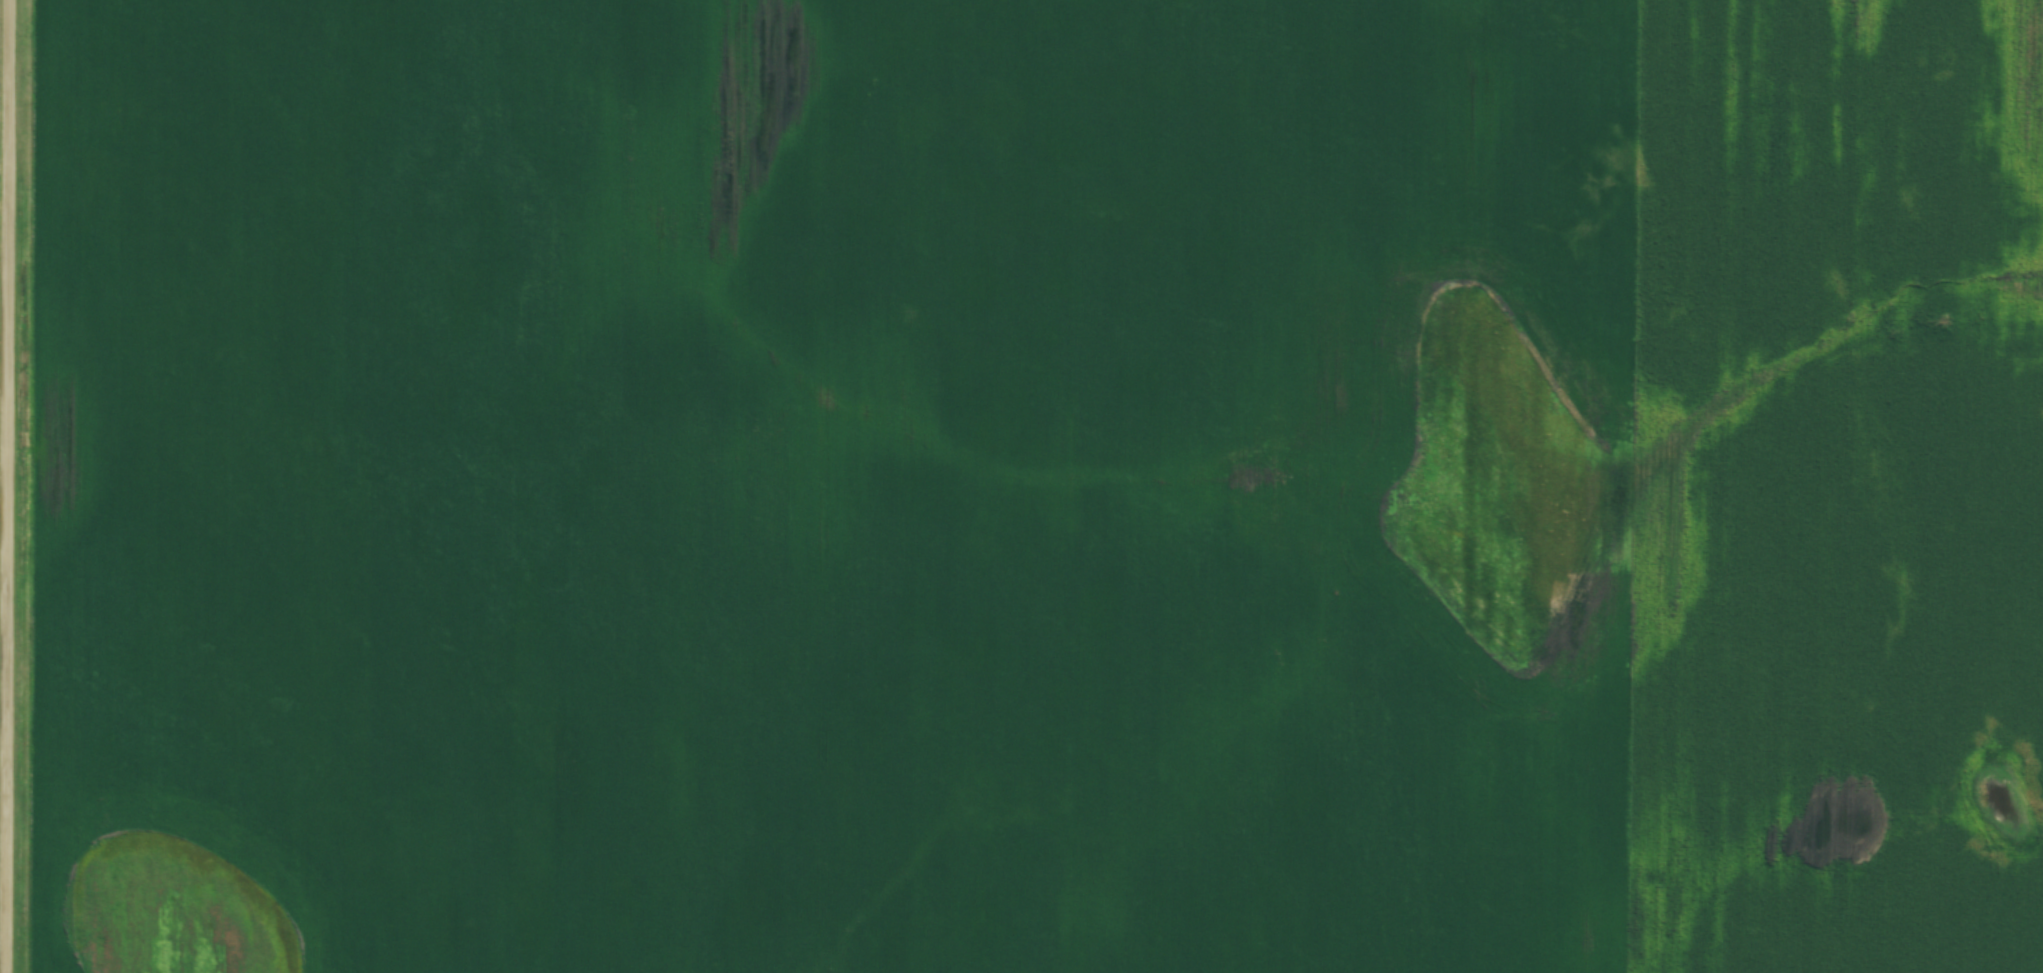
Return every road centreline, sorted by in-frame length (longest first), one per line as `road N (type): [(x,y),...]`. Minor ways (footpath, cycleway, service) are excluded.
road 1 (residential): [(7,972),(11,0)]

